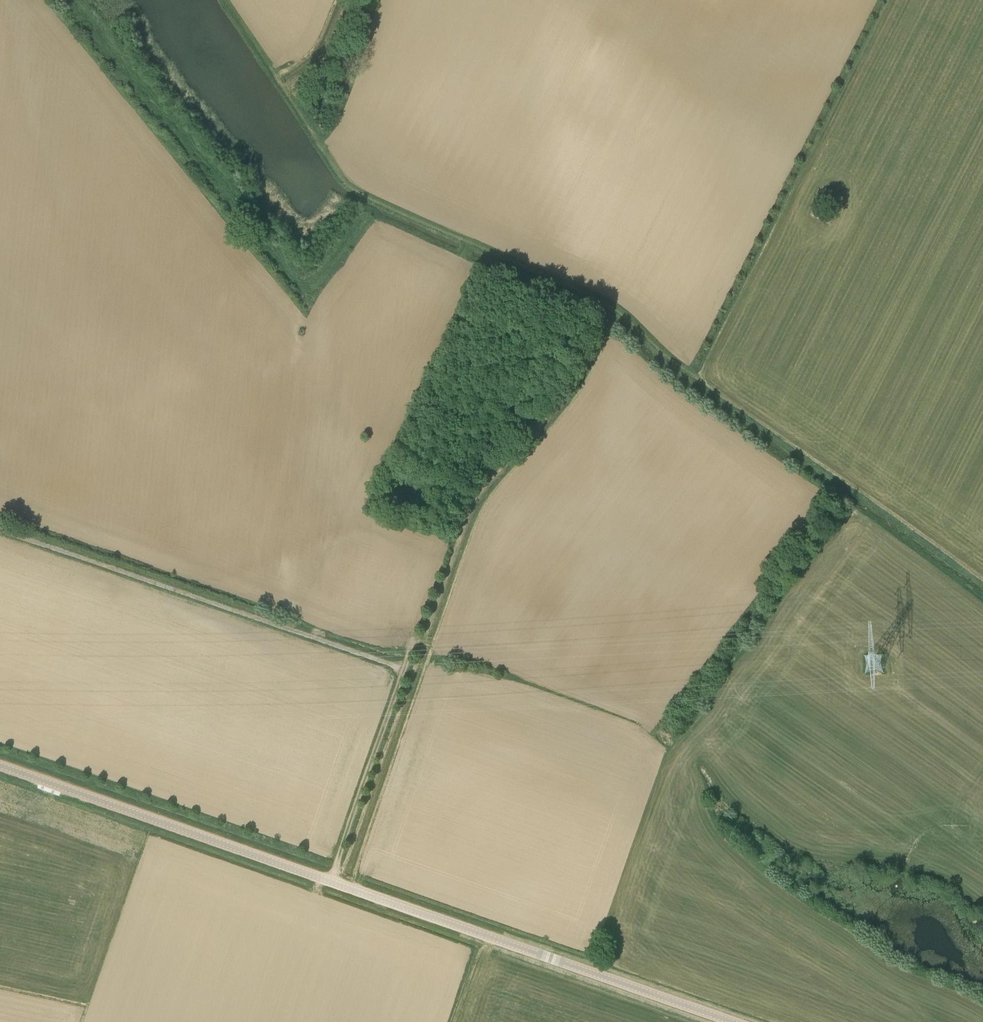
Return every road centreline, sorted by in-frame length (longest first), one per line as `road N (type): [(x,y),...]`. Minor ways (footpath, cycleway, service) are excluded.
road 1 (tertiary): [(733,1021),(0,766)]
road 2 (track): [(73,0),(293,273),(320,270),(351,216)]

